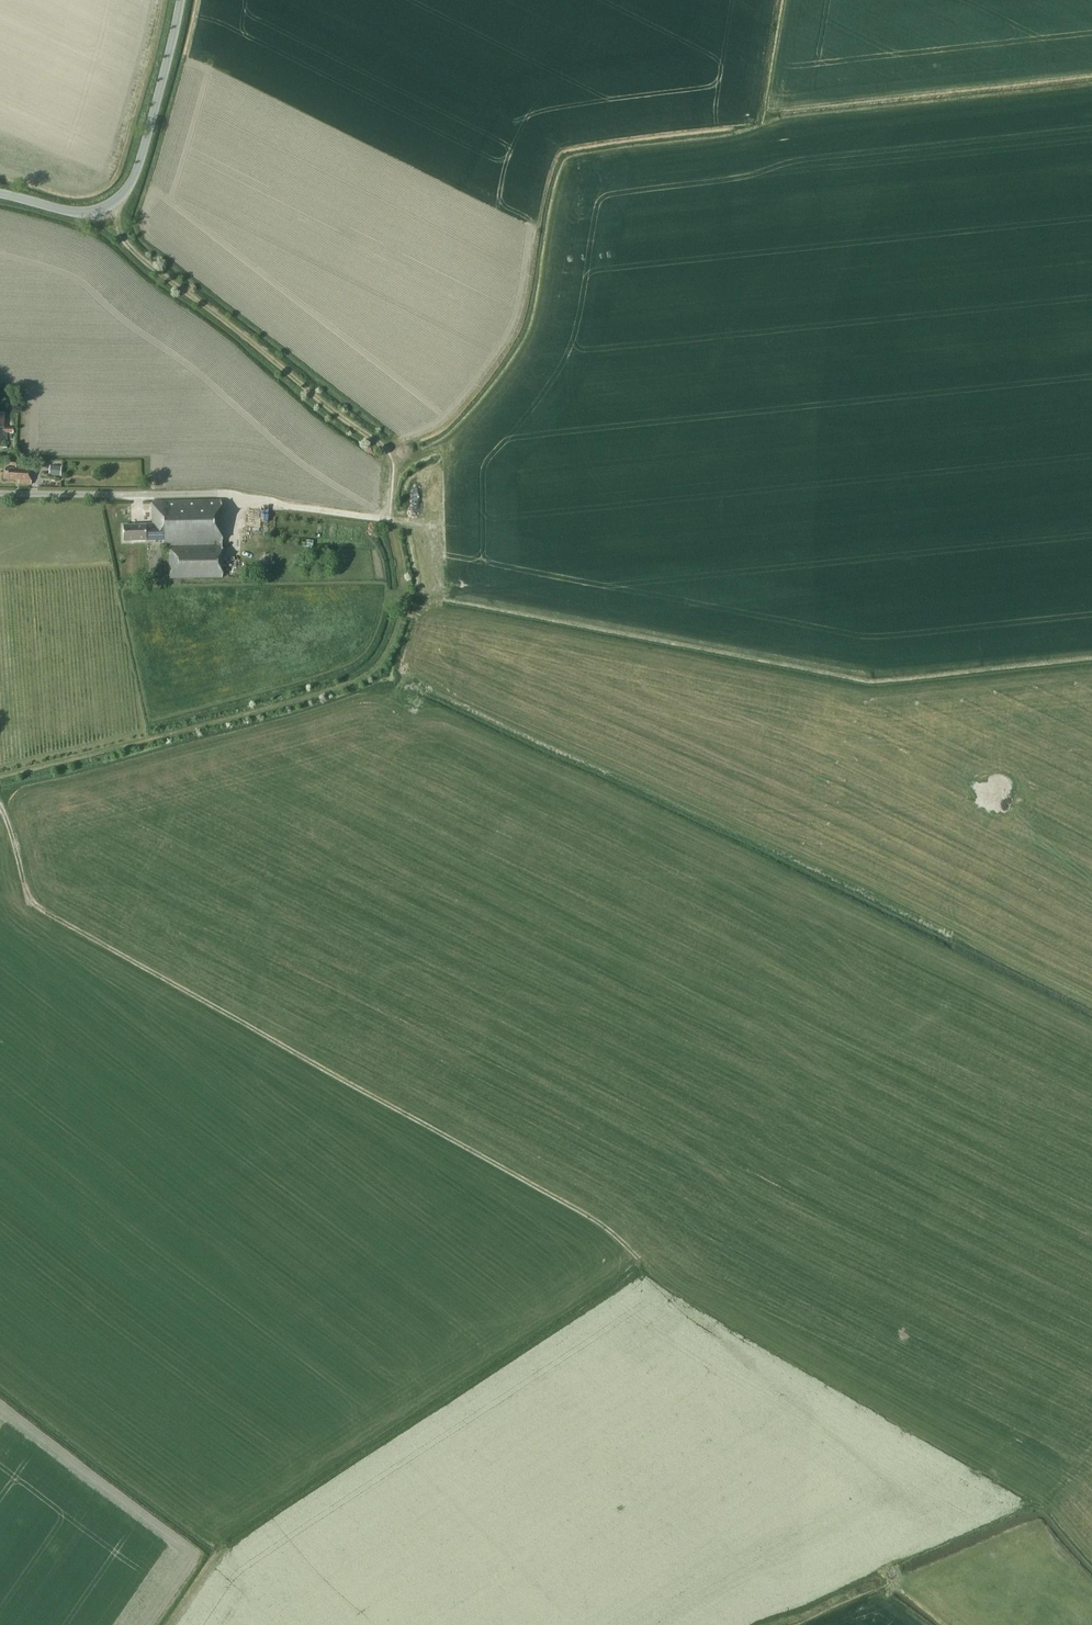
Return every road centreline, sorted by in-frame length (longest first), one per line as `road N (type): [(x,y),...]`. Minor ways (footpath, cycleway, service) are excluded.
road 1 (track): [(0,808),(33,907),(597,1222),(640,1261),(640,1289)]
road 2 (tertiary): [(0,194),(76,212),(121,196),(135,171),(180,0)]

